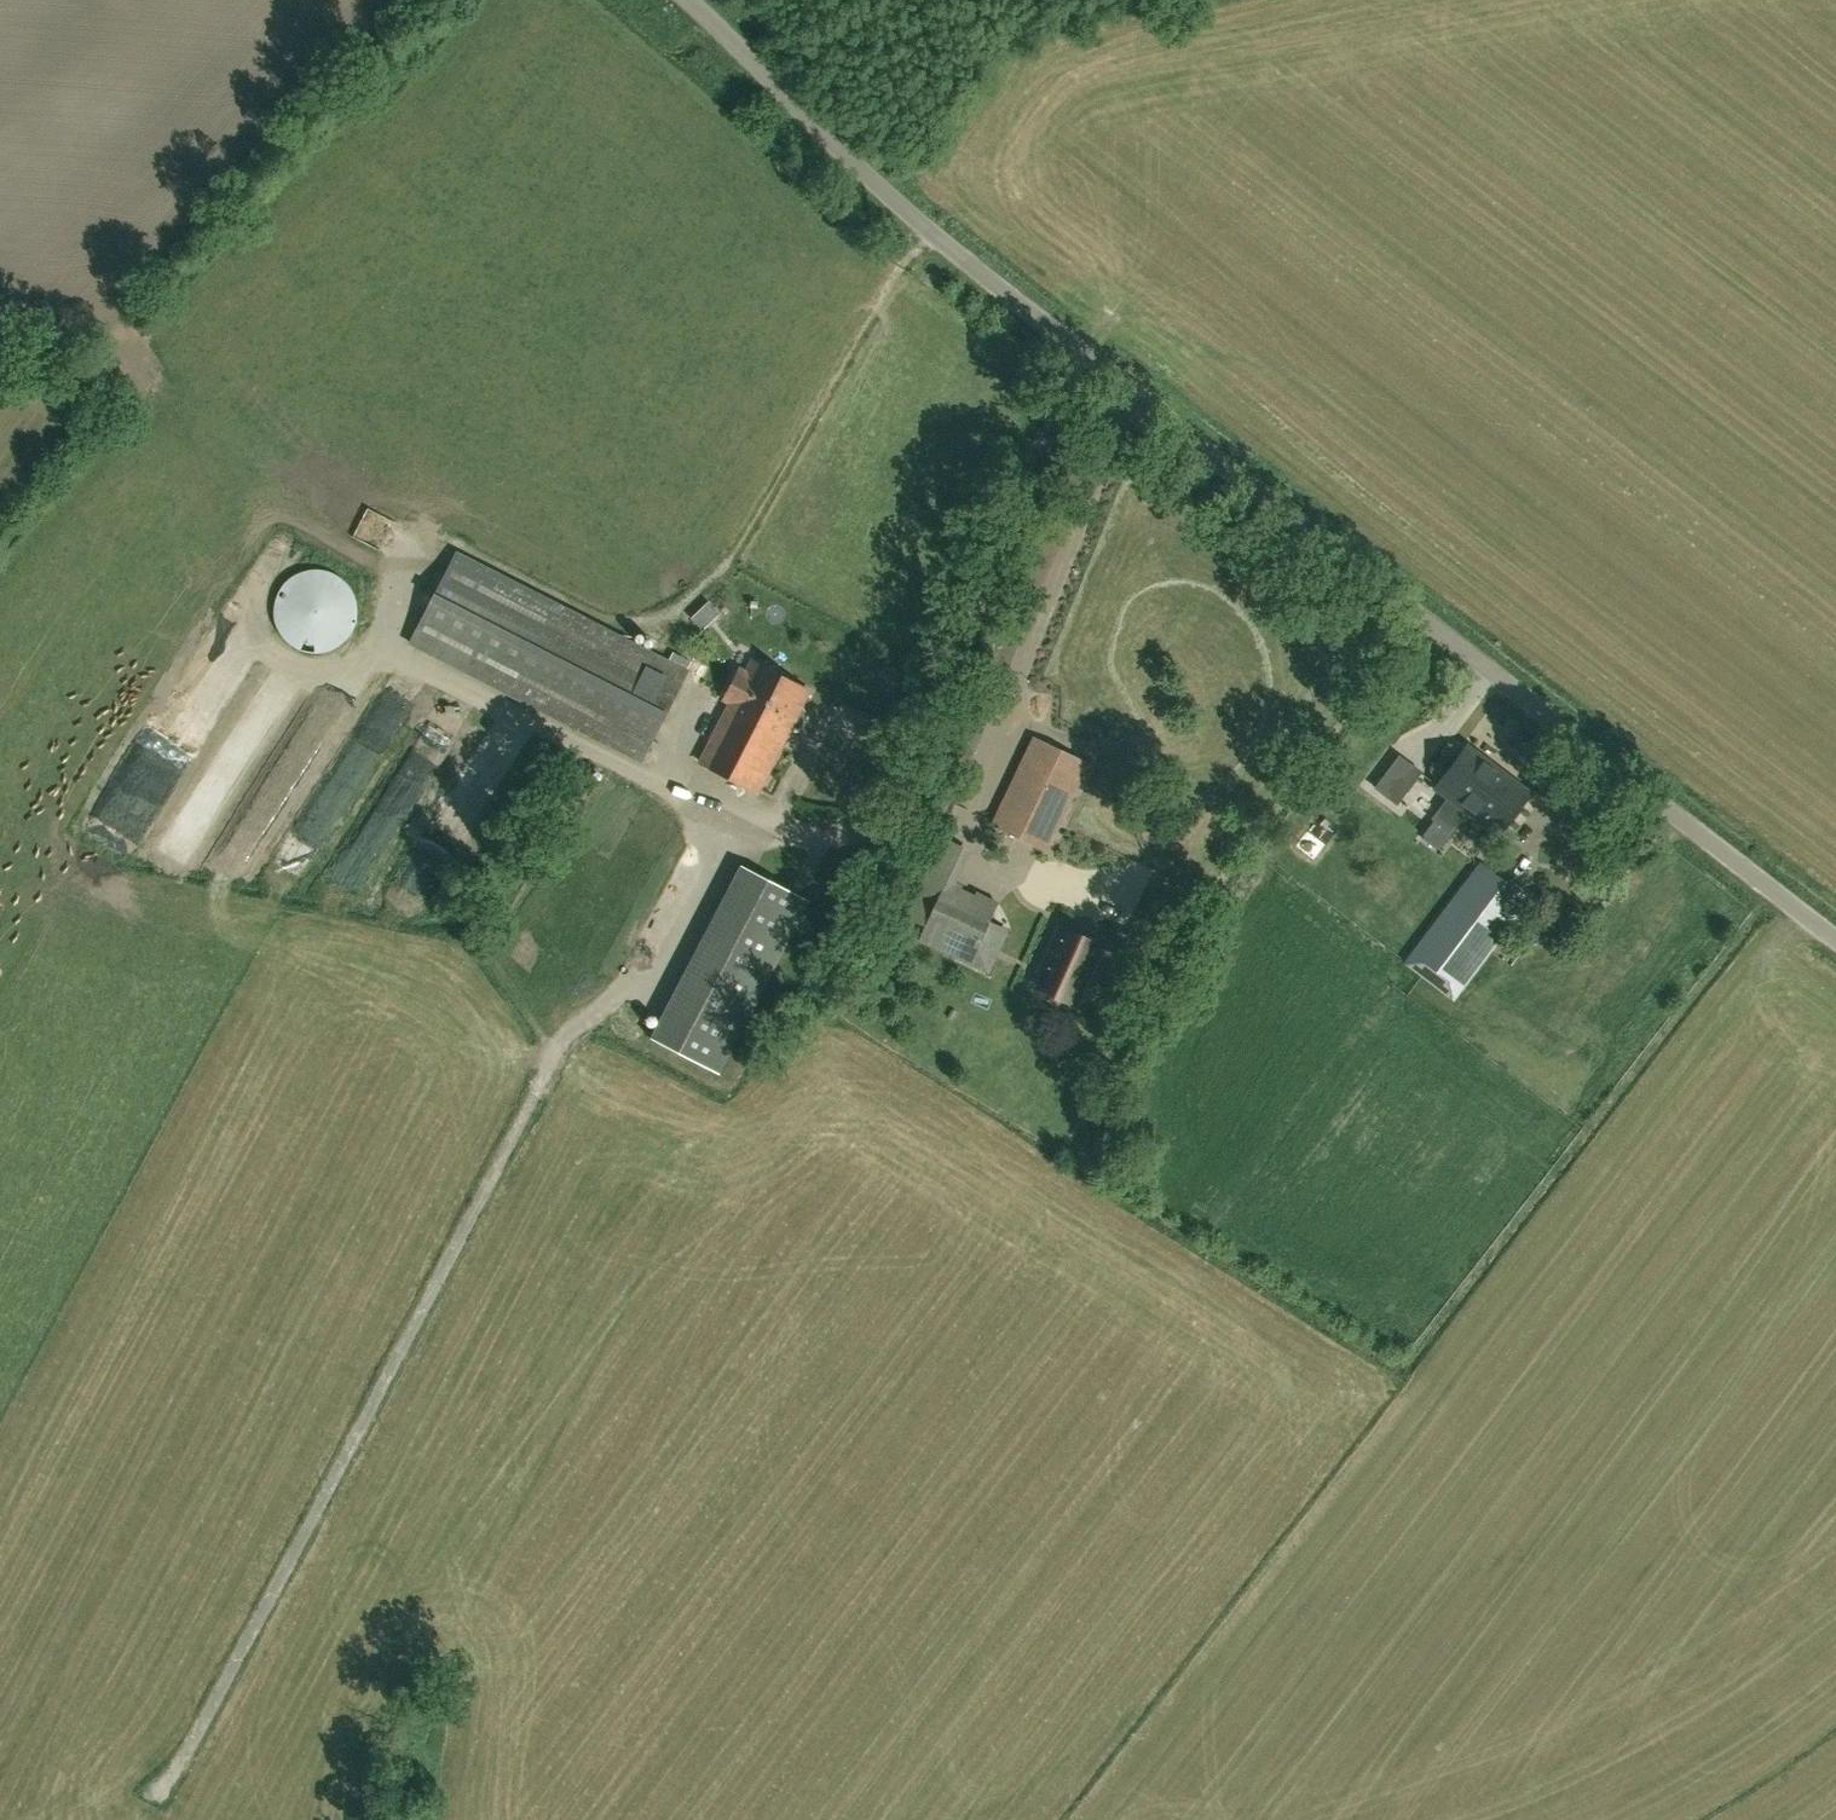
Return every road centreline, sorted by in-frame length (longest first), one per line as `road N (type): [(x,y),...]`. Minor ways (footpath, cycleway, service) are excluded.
road 1 (unclassified): [(1835,940),(901,199),(685,0)]

